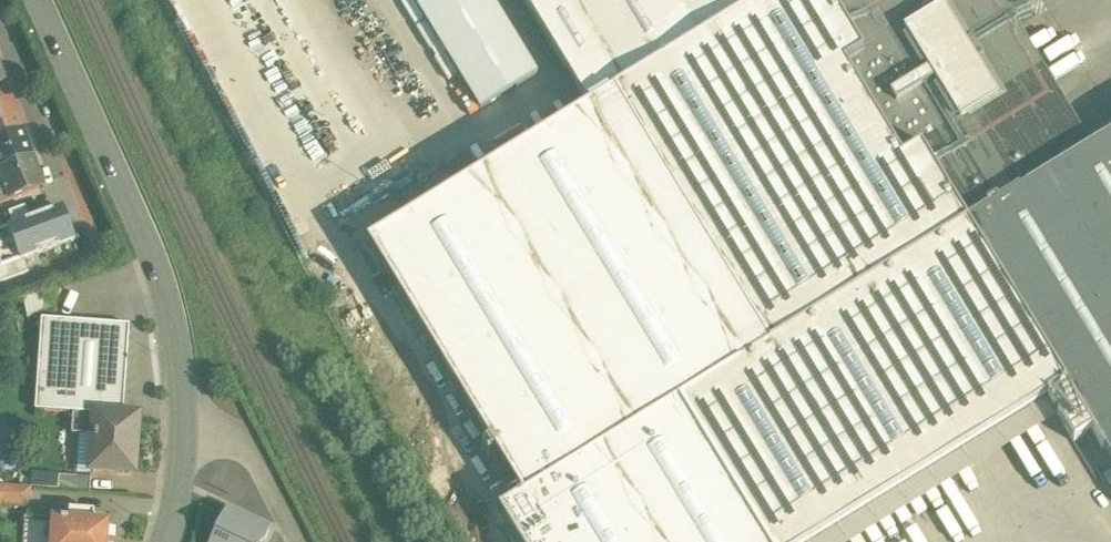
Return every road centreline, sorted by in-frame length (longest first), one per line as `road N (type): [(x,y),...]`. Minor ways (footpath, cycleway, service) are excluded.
road 1 (secondary): [(38,0),(151,248),(181,349),(185,443),(160,541)]
road 2 (residential): [(0,24),(74,173)]

